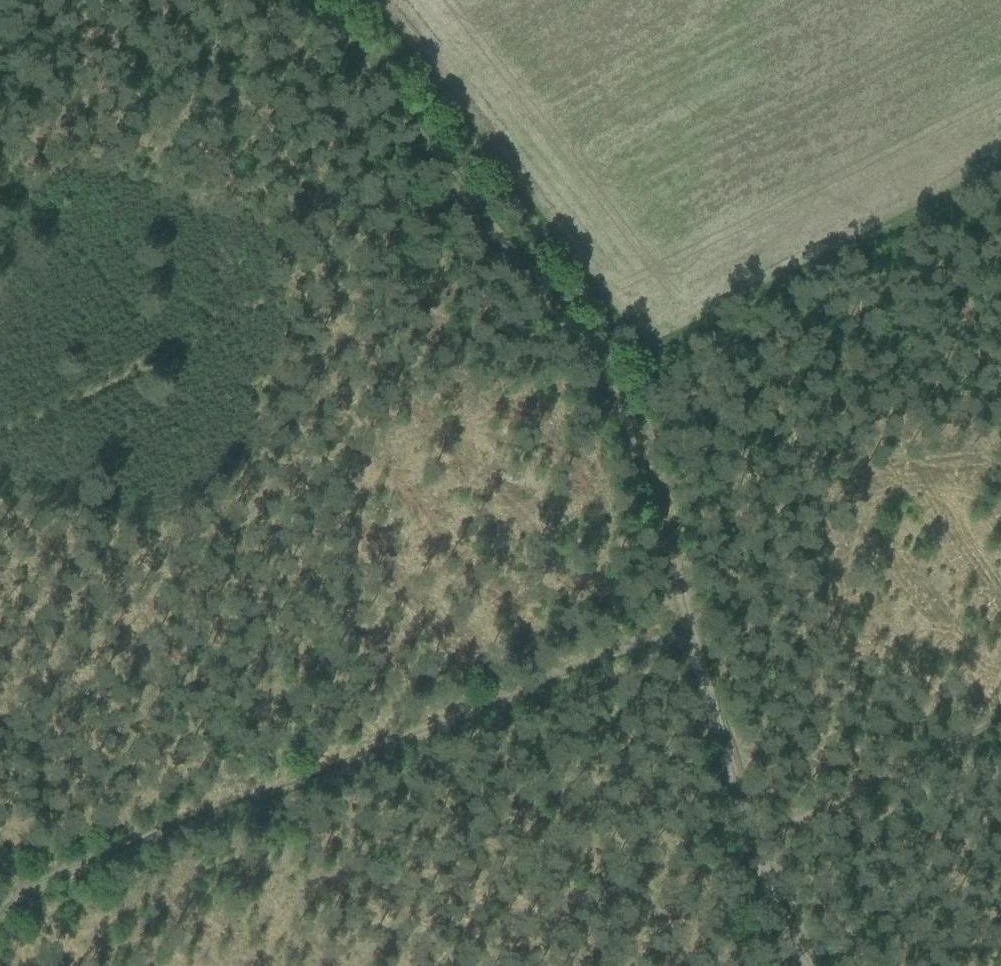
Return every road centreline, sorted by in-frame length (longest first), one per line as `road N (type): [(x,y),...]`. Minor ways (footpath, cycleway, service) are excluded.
road 1 (track): [(1000,712),(748,835),(685,626),(0,889)]
road 2 (track): [(685,626),(634,383),(356,0)]
road 3 (track): [(748,835),(777,910),(817,965)]

